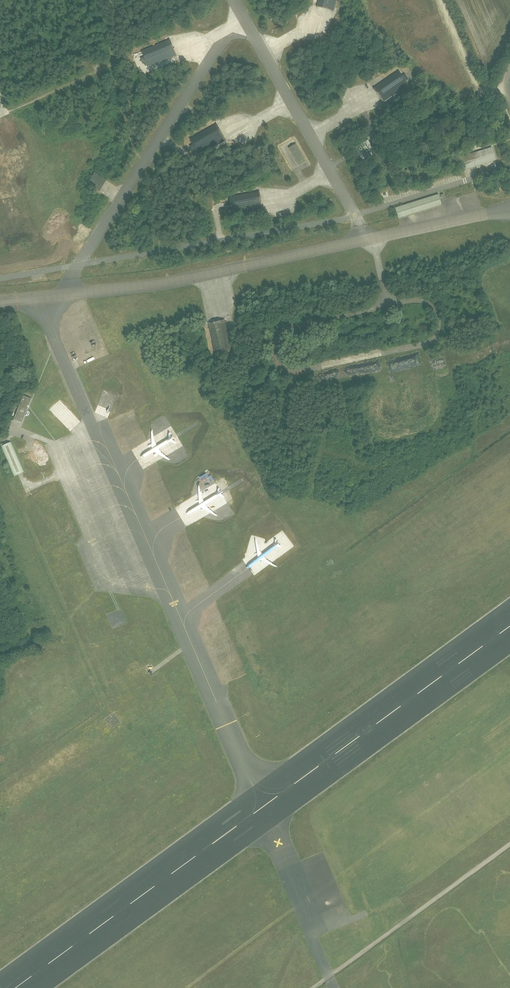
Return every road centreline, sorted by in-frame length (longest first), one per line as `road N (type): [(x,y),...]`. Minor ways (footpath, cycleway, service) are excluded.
road 1 (track): [(509,844),(313,987)]

